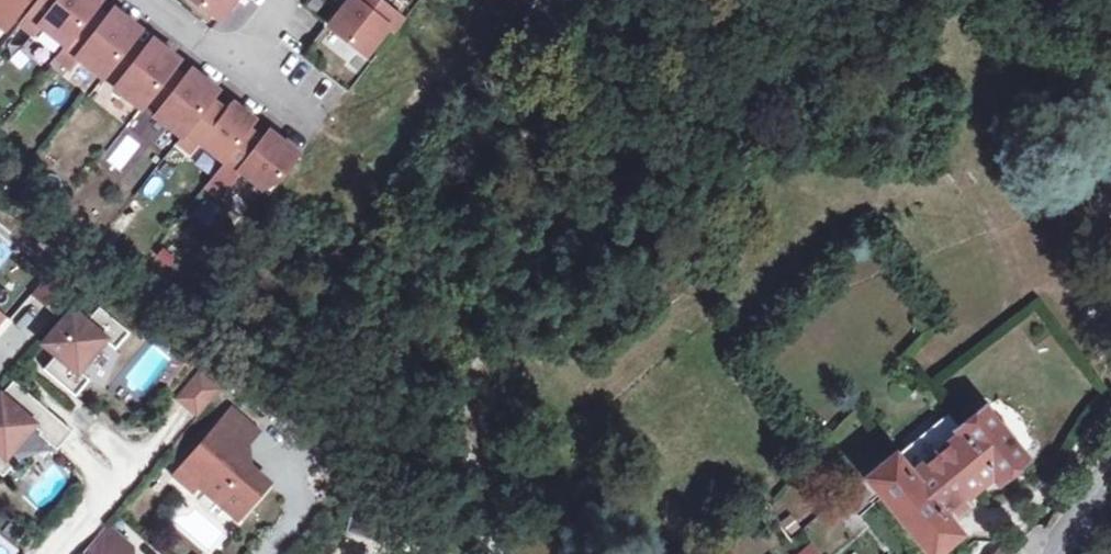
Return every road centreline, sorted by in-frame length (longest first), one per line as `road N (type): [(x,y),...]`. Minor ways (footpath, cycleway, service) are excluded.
road 1 (residential): [(58,553),(183,413)]
road 2 (residential): [(153,0),(215,46),(253,54),(294,0)]

